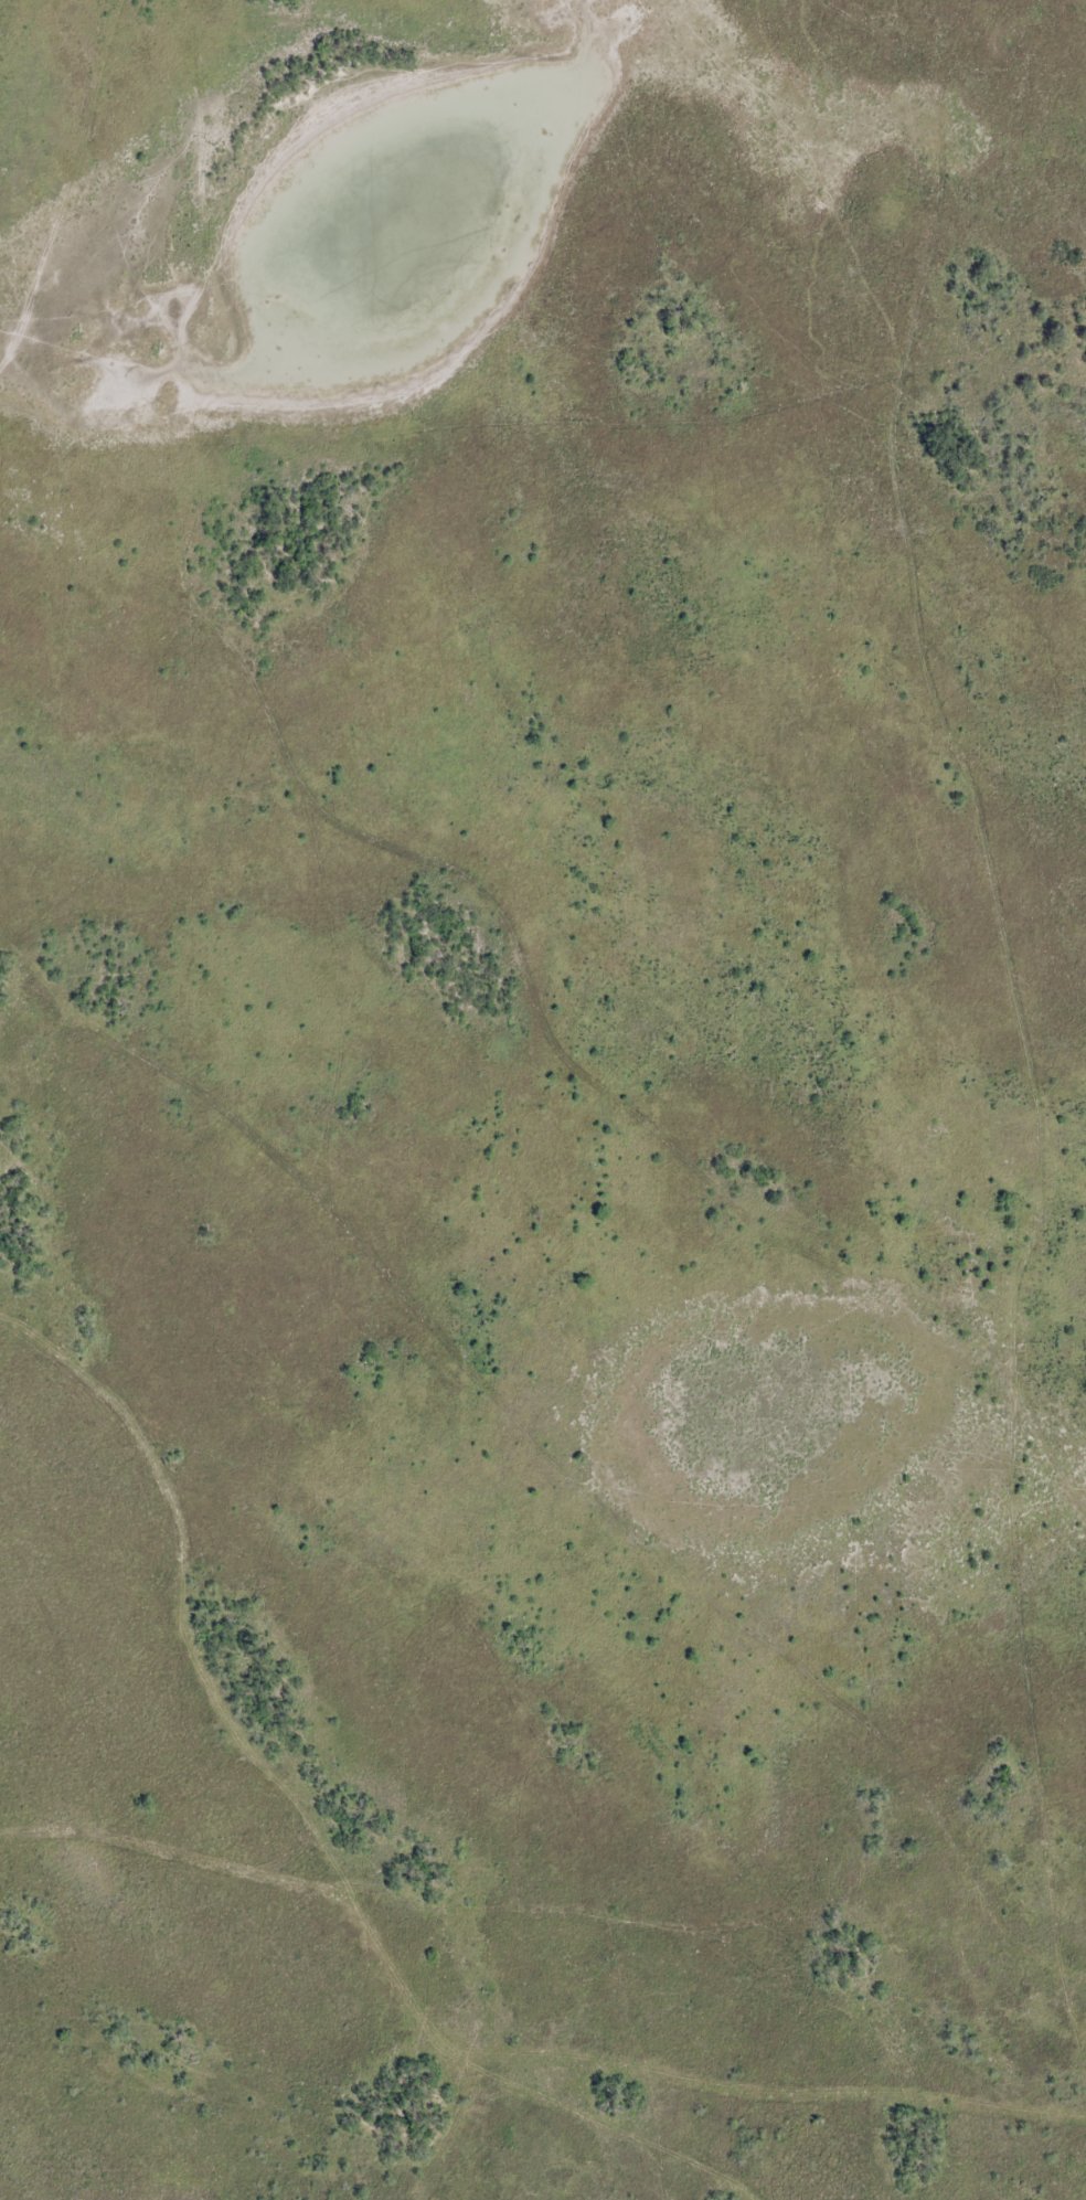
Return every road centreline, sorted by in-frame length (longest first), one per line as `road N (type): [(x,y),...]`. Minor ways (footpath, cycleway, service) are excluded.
road 1 (residential): [(239,0),(251,19),(239,72),(219,97),(0,203)]

